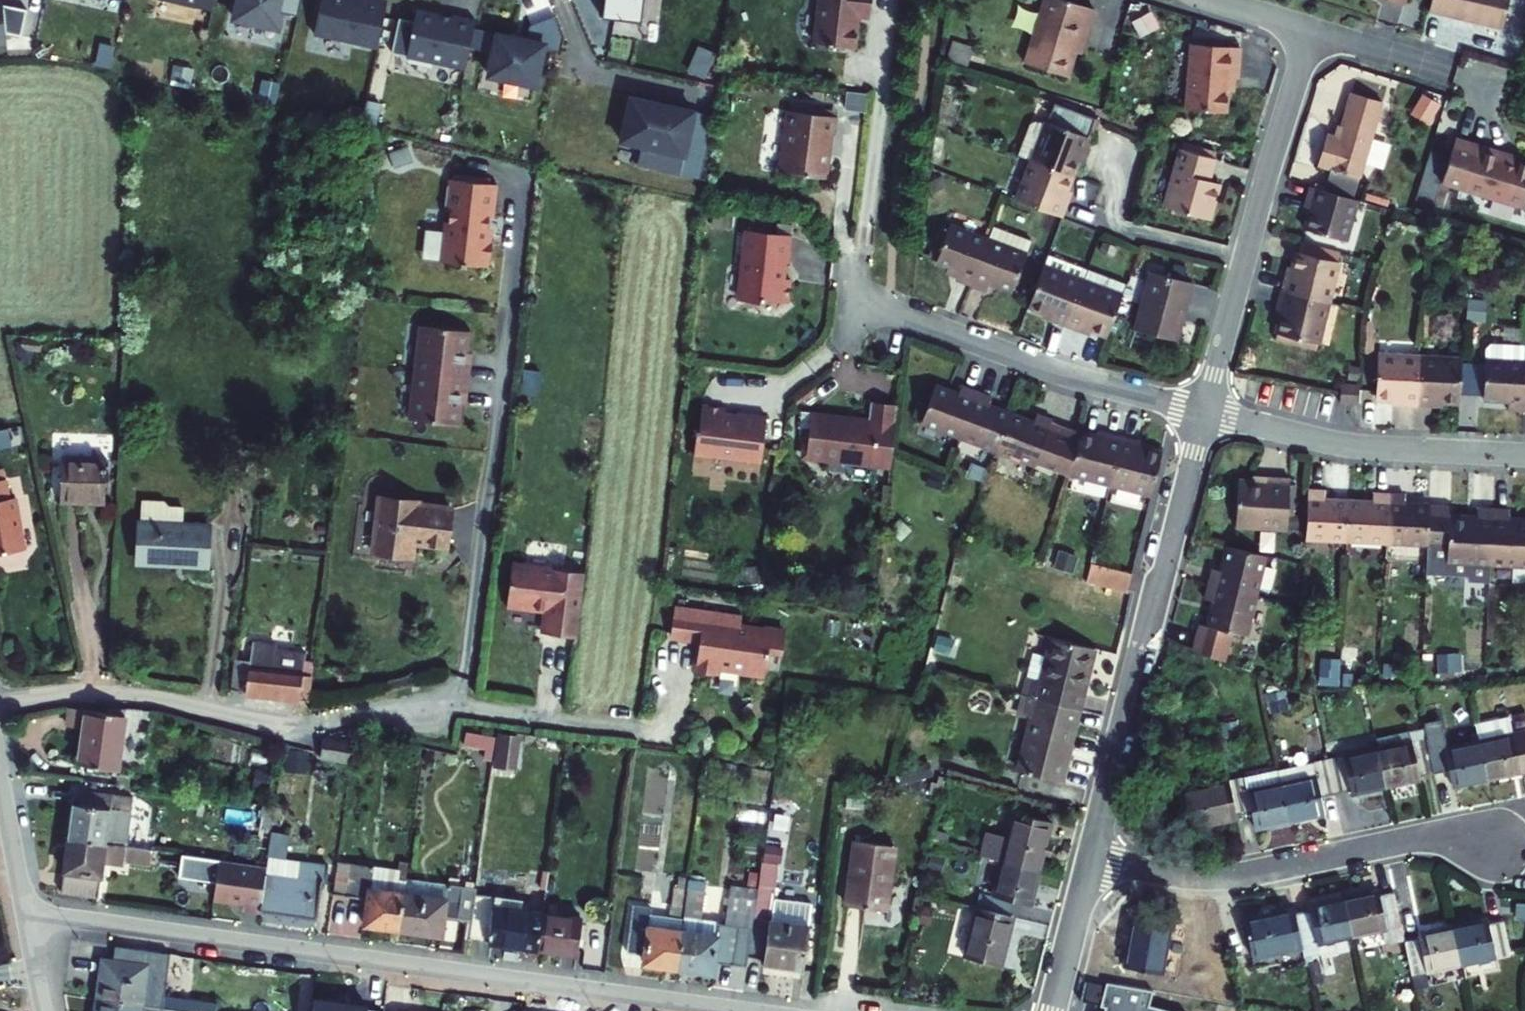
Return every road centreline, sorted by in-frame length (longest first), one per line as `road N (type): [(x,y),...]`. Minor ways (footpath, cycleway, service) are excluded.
road 1 (residential): [(24,912),(749,1010)]
road 2 (residential): [(456,705),(522,194)]
road 3 (residential): [(0,702),(90,693),(303,725),(456,705)]
road 4 (residential): [(1203,412),(1093,855)]
road 5 (residential): [(1093,855),(1219,877),(1422,838),(1491,843)]
road 6 (residential): [(1310,29),(1203,412)]
road 7 (residential): [(861,296),(1054,371),(1203,412)]
road 8 (residential): [(1203,412),(1349,445),(1524,455)]
road 9 (residential): [(861,296),(889,0)]
road 10 (residential): [(1310,29),(1497,86)]
road 11 (residential): [(456,705),(632,728)]
road 12 (residential): [(1093,855),(1055,1010)]
road 13 (residential): [(0,780),(24,912)]

